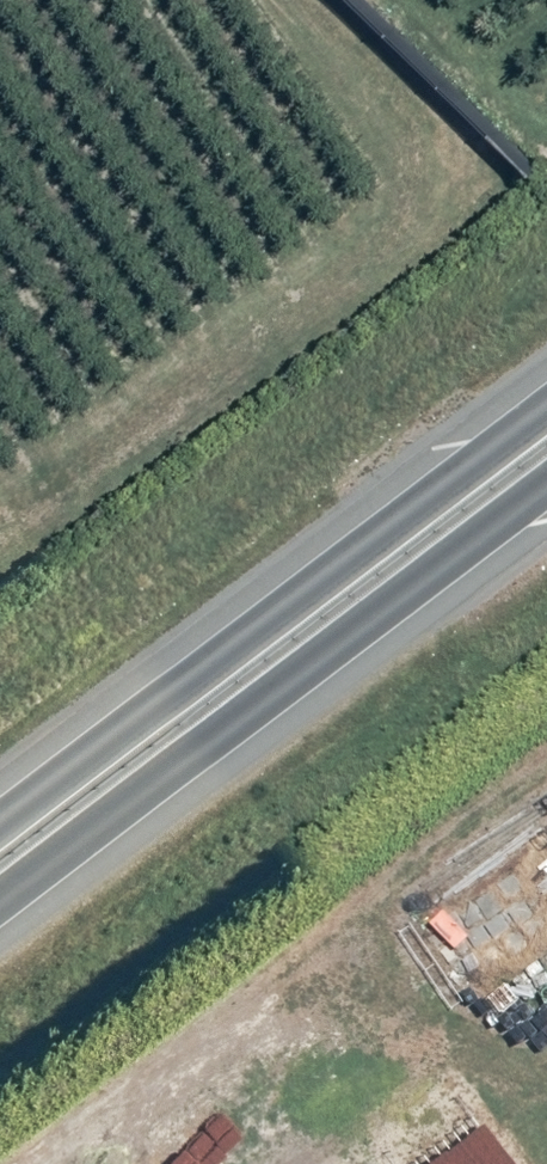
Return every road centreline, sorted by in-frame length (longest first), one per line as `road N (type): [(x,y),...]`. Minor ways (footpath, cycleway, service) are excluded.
road 1 (trunk): [(0,821),(546,405)]
road 2 (trunk): [(546,491),(0,906)]

